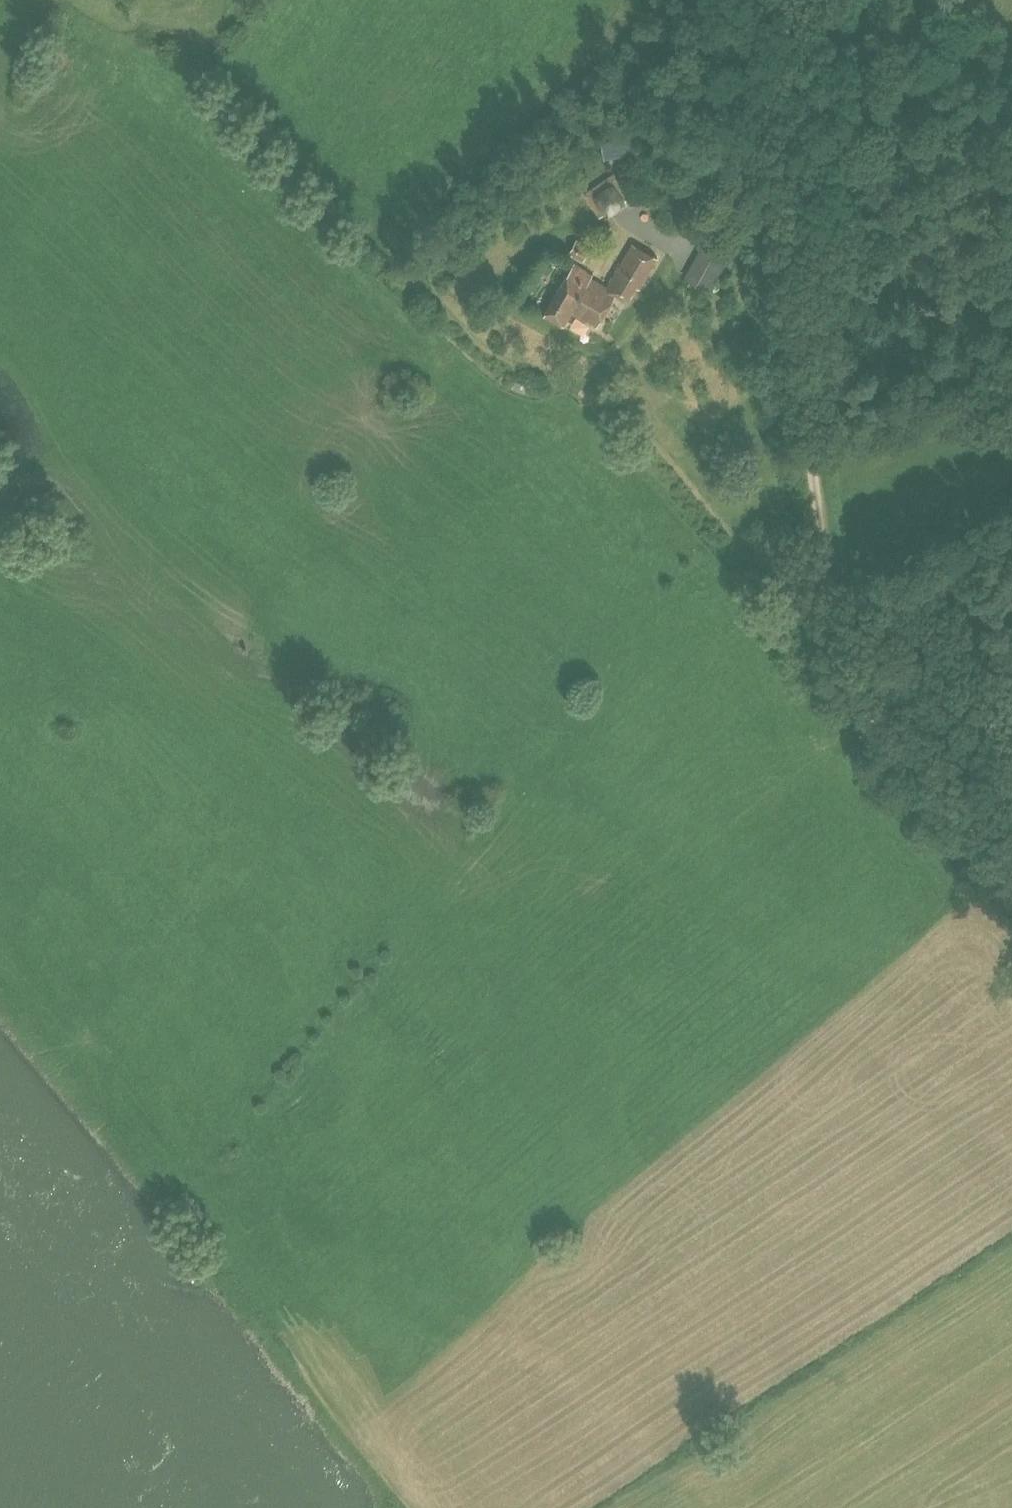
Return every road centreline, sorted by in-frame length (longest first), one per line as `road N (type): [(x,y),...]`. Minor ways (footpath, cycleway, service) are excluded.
road 1 (track): [(780,0),(753,96),(834,670),(1011,894)]

